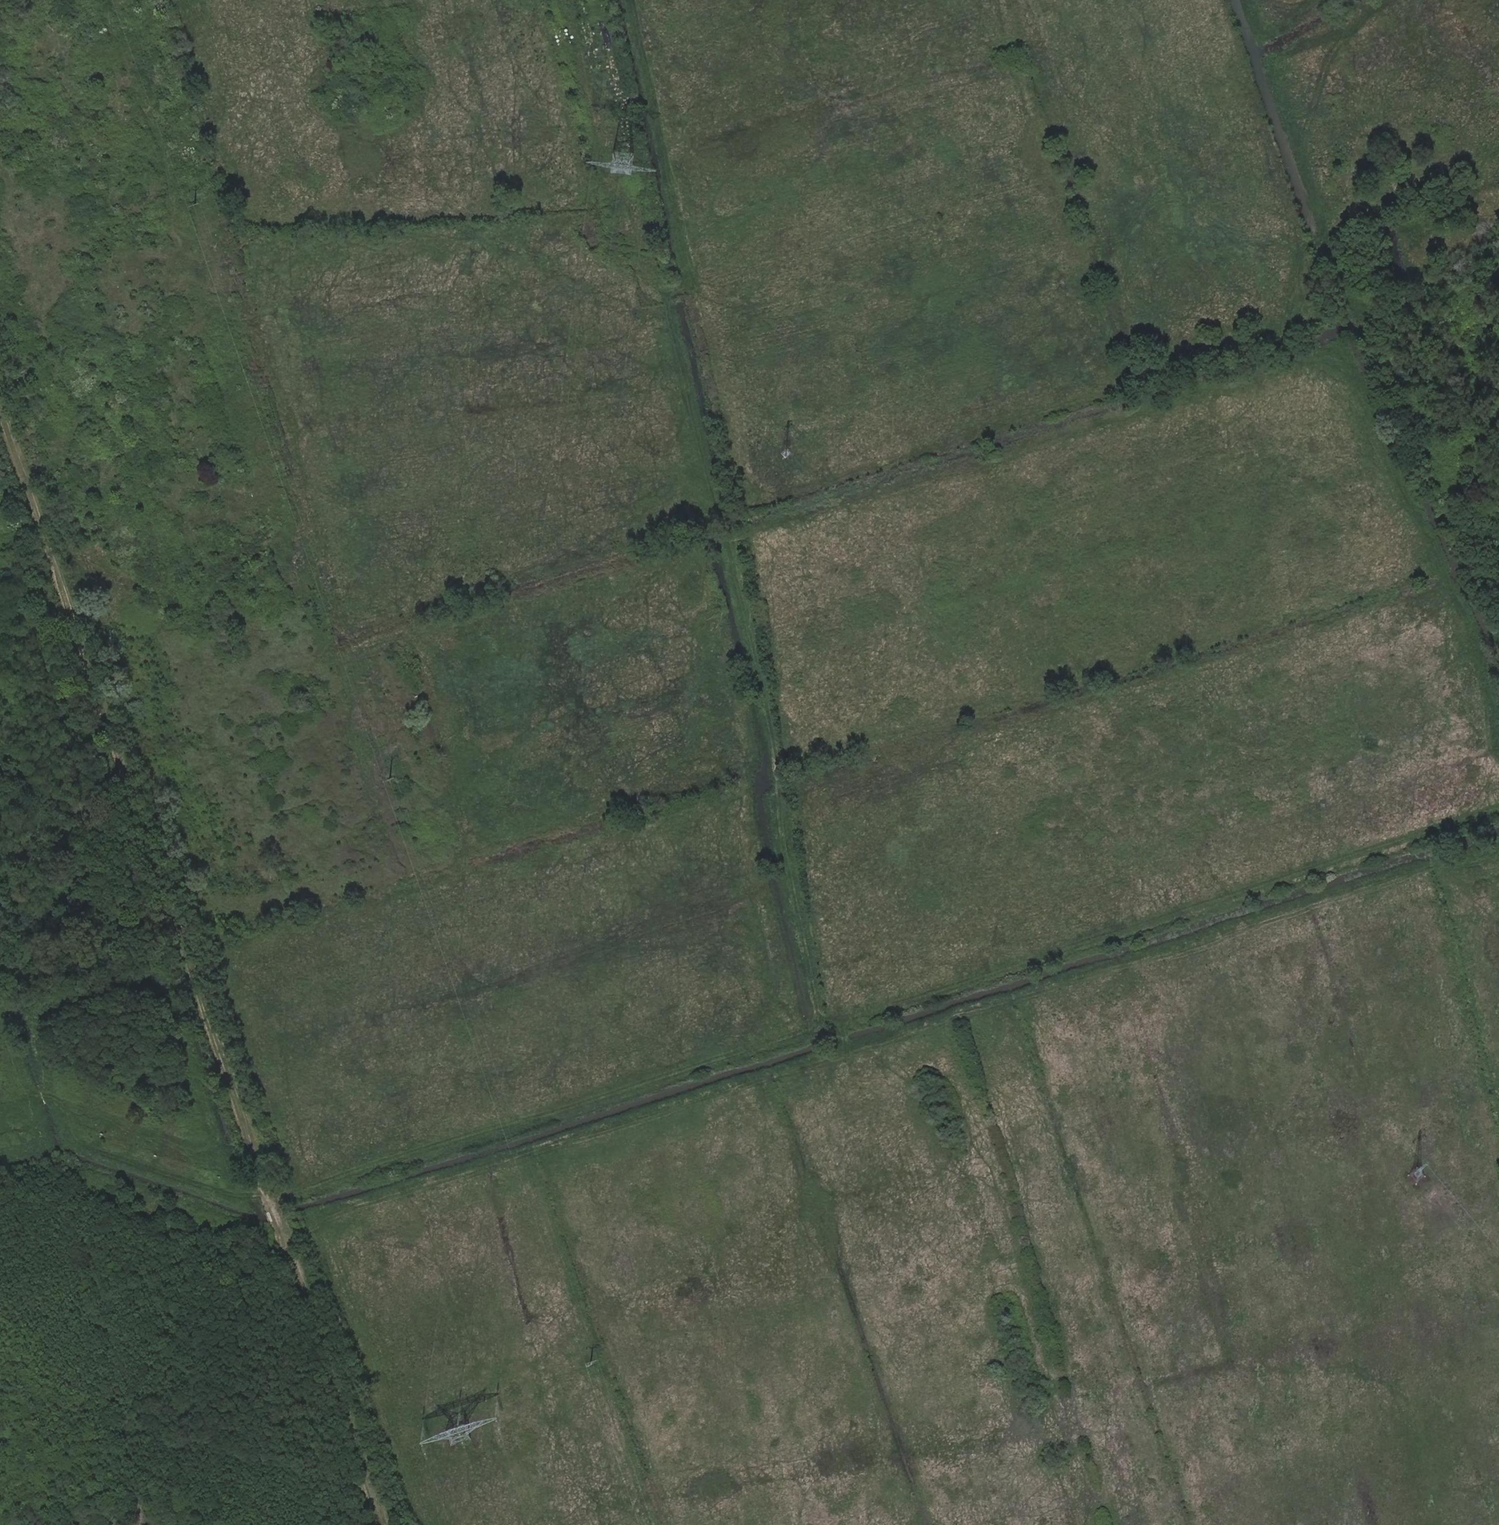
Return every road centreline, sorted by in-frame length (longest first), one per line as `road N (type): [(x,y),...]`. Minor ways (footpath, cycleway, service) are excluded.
road 1 (track): [(0,380),(385,1524)]

